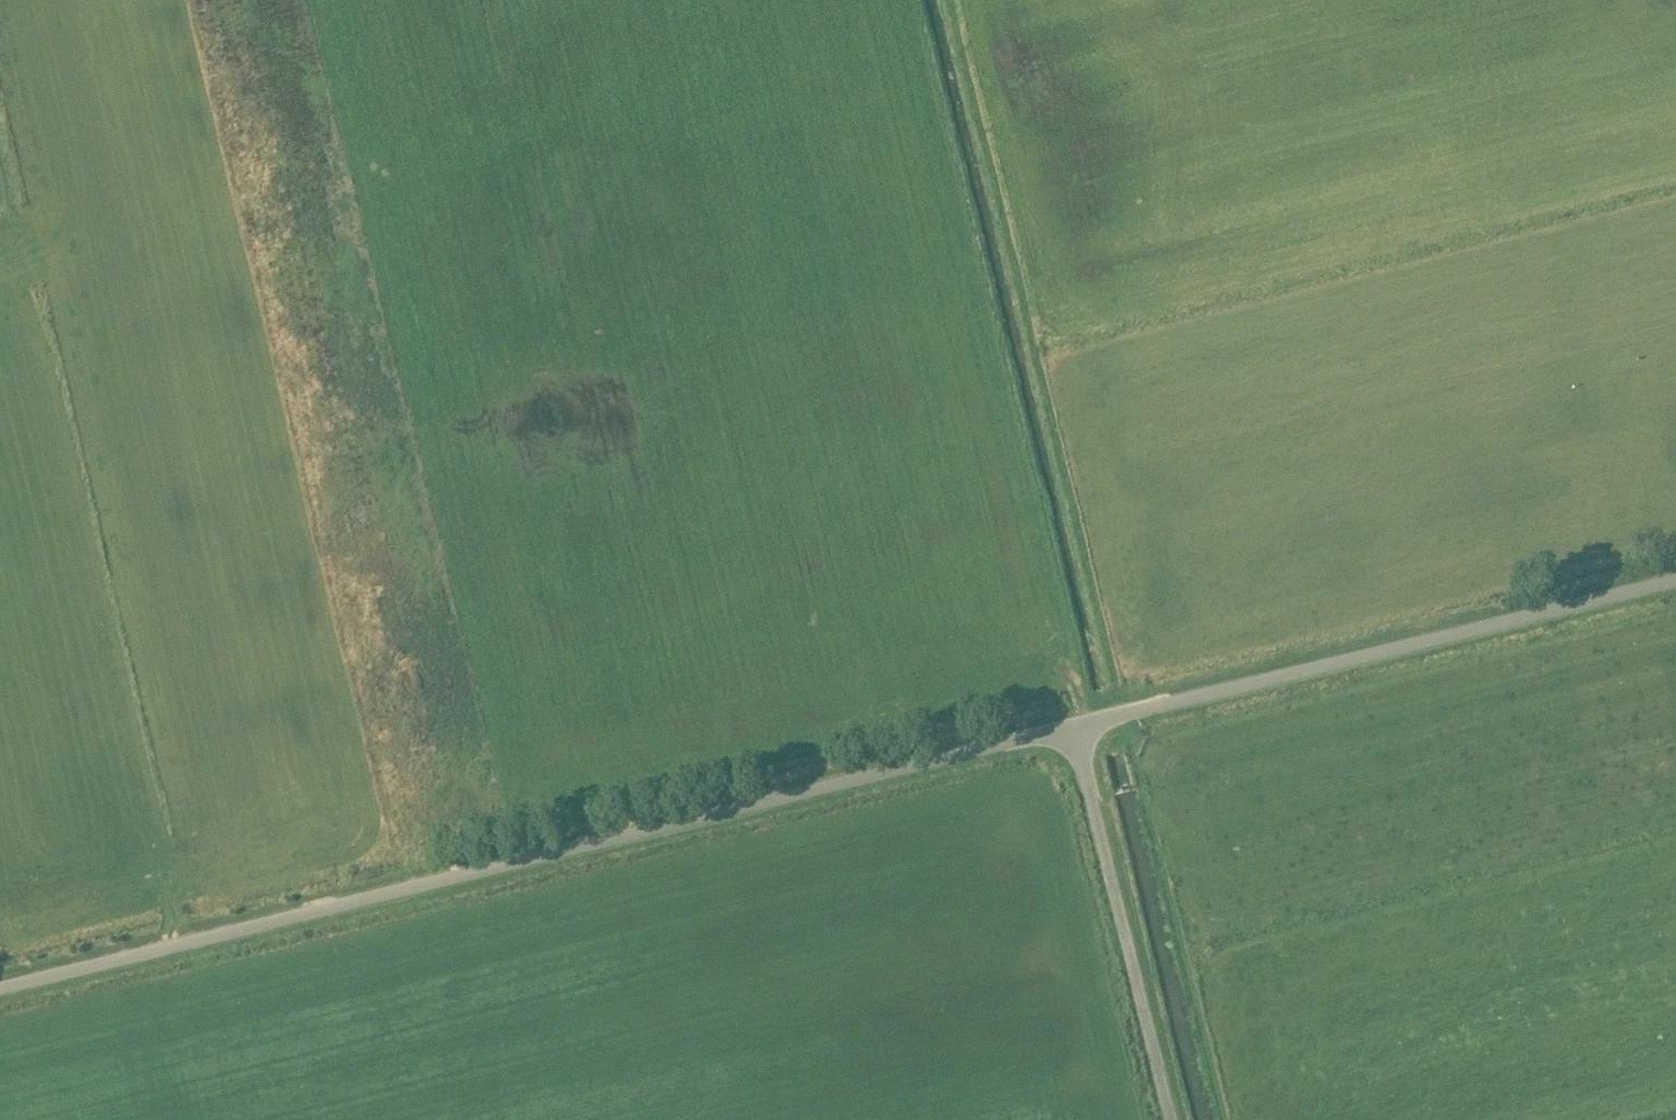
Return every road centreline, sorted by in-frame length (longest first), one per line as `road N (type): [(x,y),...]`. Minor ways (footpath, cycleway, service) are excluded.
road 1 (unclassified): [(0,992),(1073,728)]
road 2 (unclassified): [(1073,728),(1675,580)]
road 3 (unclassified): [(1170,1119),(1073,728)]

